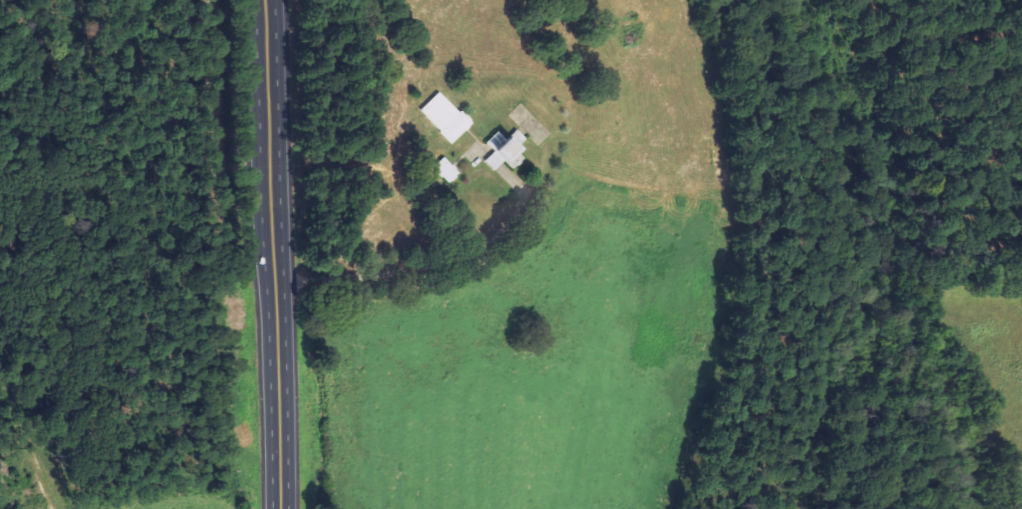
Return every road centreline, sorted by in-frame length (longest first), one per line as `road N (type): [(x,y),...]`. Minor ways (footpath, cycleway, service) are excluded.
road 1 (trunk): [(281,508),(273,0)]

